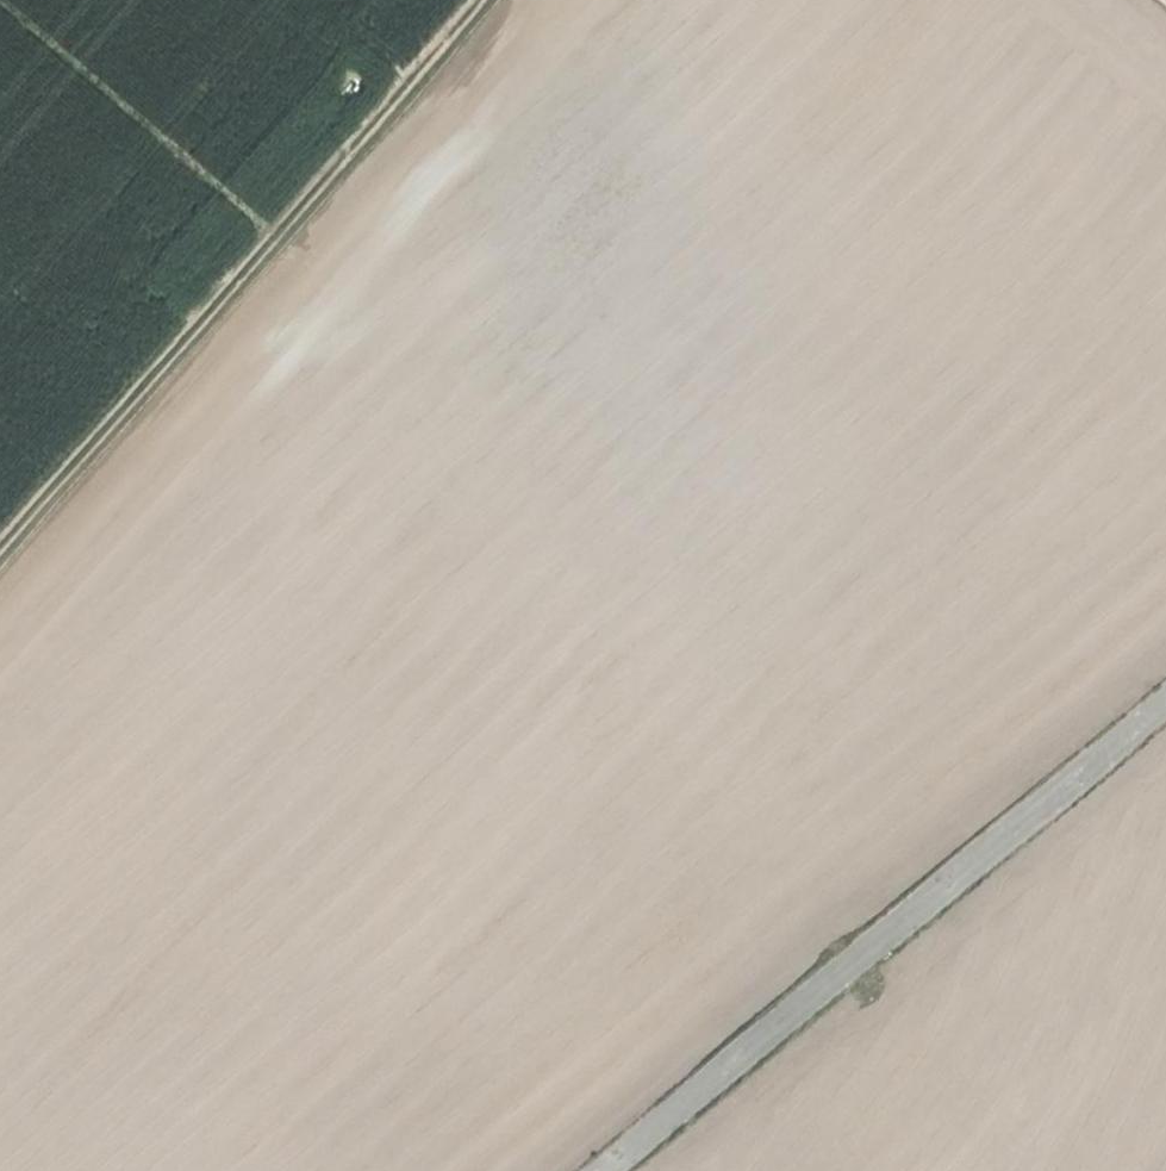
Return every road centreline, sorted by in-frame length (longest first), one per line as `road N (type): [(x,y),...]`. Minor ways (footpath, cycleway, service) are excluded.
road 1 (unclassified): [(601,1170),(1165,696)]
road 2 (track): [(0,548),(487,0)]

